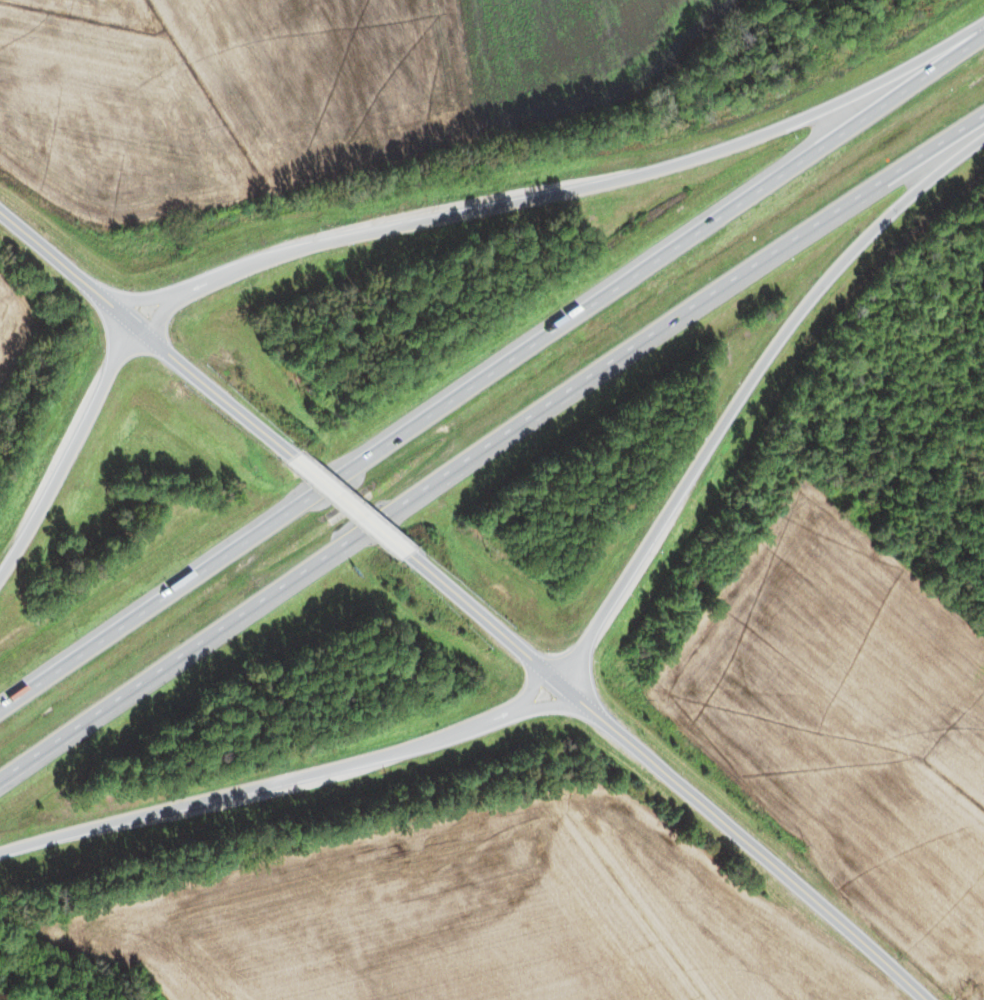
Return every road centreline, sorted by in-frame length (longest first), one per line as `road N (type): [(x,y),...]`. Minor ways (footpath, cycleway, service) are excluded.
road 1 (motorway): [(983,51),(0,724)]
road 2 (motorway): [(0,784),(983,135)]
road 3 (motorway): [(983,32),(773,137),(655,178),(312,247),(135,327)]
road 4 (motorway): [(570,695),(692,490),(839,273),(983,149)]
road 5 (motorway): [(0,859),(343,781),(570,695)]
road 6 (residential): [(925,999),(570,695)]
road 7 (motorway): [(135,327),(0,587)]
road 8 (primary): [(135,327),(298,463)]
road 9 (primary): [(412,562),(570,695)]
road 10 (primary): [(135,327),(0,213)]
road 11 (primary): [(298,463),(412,562)]

